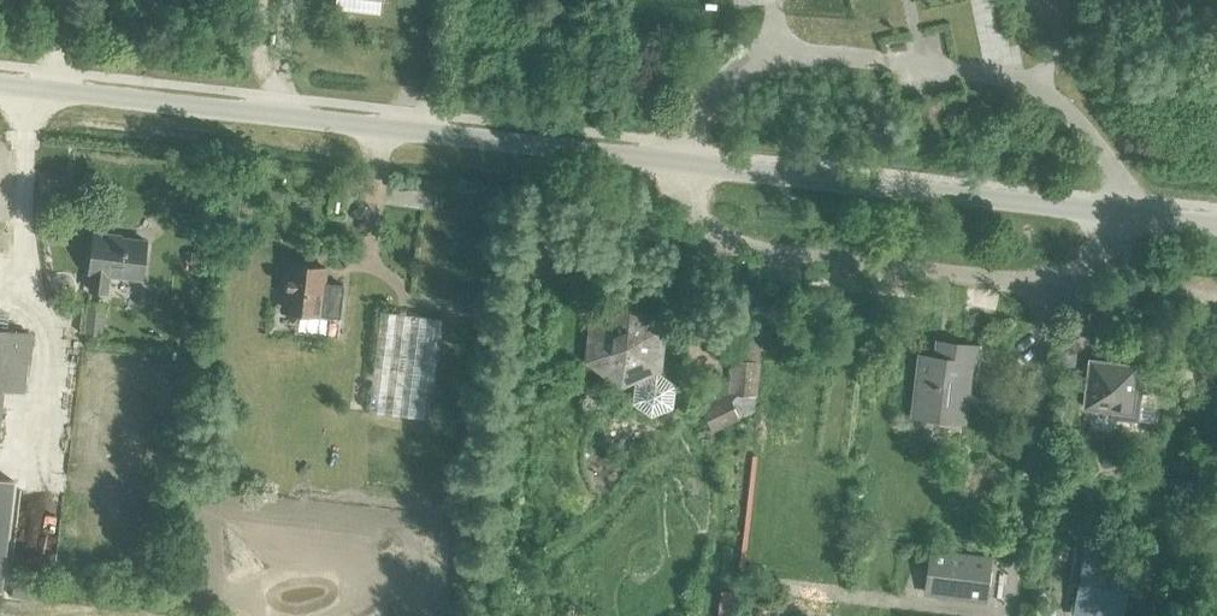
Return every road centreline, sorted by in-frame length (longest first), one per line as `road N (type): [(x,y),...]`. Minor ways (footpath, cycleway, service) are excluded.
road 1 (unclassified): [(674,163),(0,80)]
road 2 (residential): [(1132,217),(1097,133),(1041,79),(999,73),(789,55),(737,79),(693,126),(674,163)]
road 3 (residential): [(674,163),(711,234),(757,251),(1046,287),(1086,273),(1132,217)]
road 4 (unclassified): [(1132,217),(674,163)]

